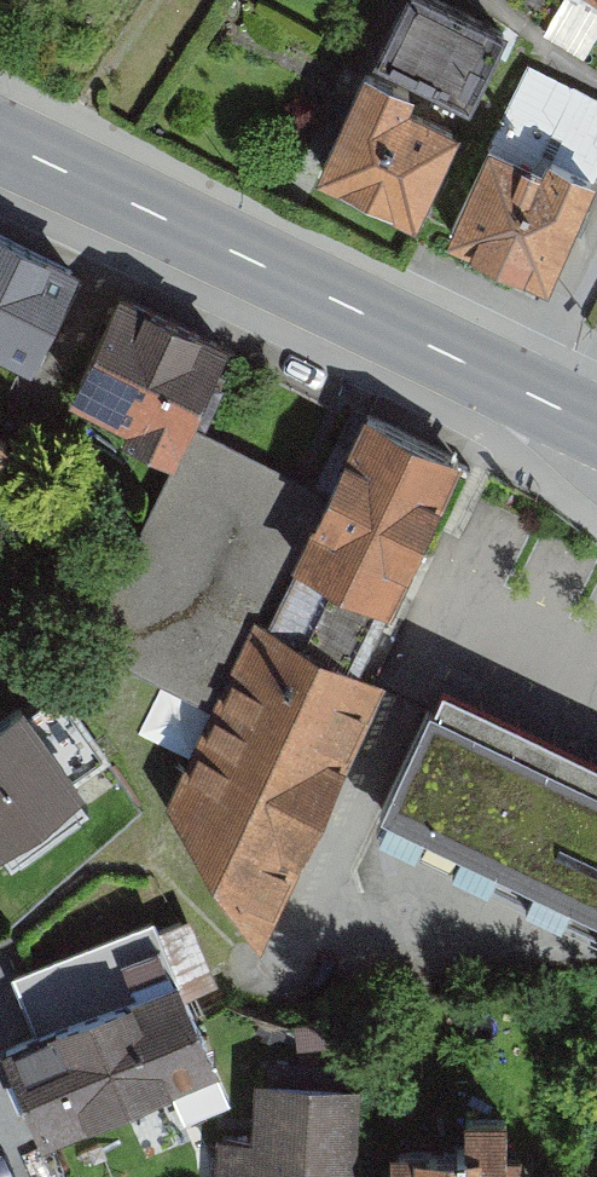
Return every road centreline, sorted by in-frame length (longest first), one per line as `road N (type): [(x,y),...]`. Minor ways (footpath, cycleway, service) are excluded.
road 1 (secondary): [(596,423),(0,136)]

